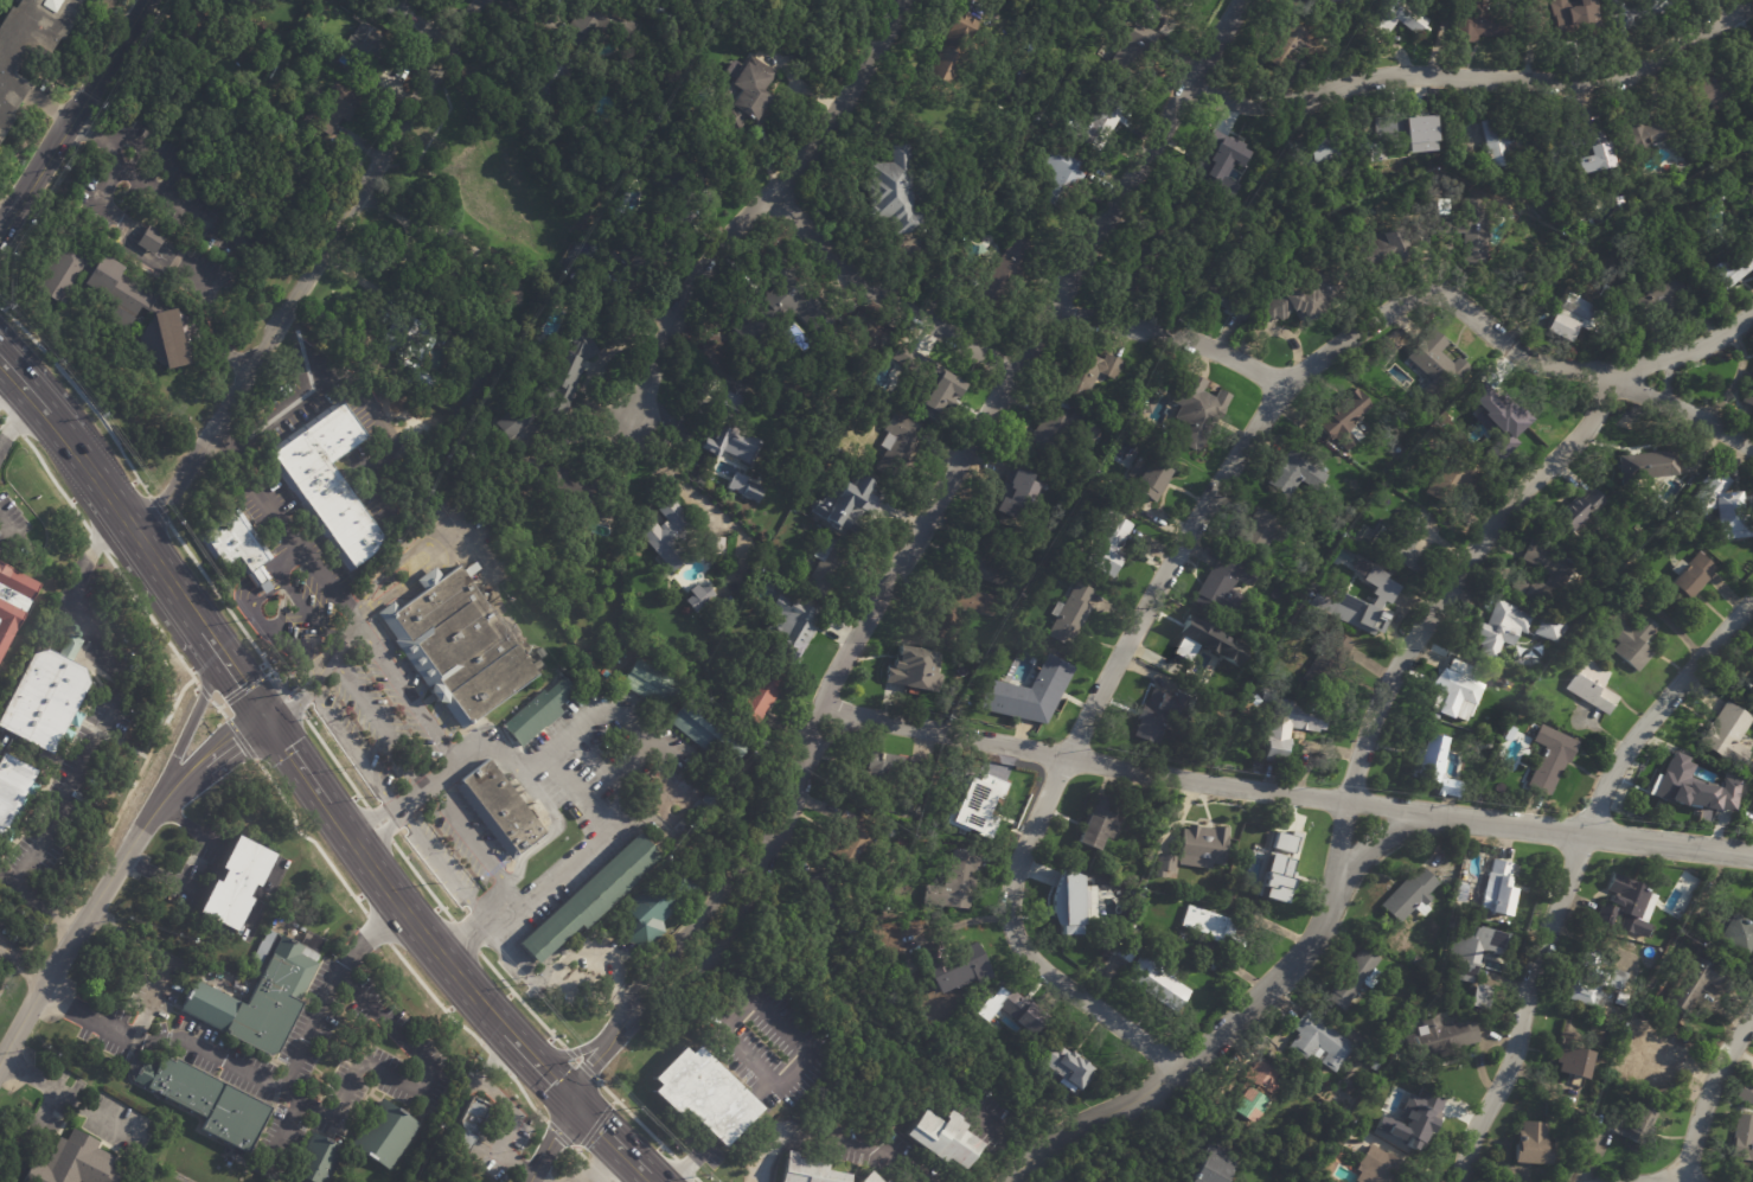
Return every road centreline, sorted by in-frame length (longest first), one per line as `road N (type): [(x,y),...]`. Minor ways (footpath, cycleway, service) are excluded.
road 1 (residential): [(570,1100),(652,982),(736,907),(782,825),(834,676),(1013,372),(1066,309),(1243,0)]
road 2 (residential): [(1184,1069),(1022,951),(1009,905),(1062,759),(1179,544),(1285,386)]
road 3 (residential): [(1081,1135),(1184,1069),(1312,945),(1371,844),(1421,817),(1752,853)]
road 4 (residential): [(1464,1181),(1483,1113),(1533,1021),(1591,831),(1638,728),(1752,600)]
road 5 (residential): [(140,539),(215,434),(482,0)]
road 6 (residential): [(820,705),(939,737),(1421,817)]
road 7 (residential): [(1338,889),(1362,752),(1421,630),(1510,501),(1582,432),(1616,368)]
road 8 (residential): [(1185,94),(1297,101),(1395,75),(1591,83),(1629,75),(1752,0)]
road 9 (residential): [(1285,386),(1333,345),(1422,298),(1444,299),(1540,363),(1578,368),(1704,347),(1752,313)]
road 10 (residential): [(635,424),(679,306),(703,267),(855,92),(910,0)]
road 11 (primary): [(514,1042),(326,805)]
road 12 (residential): [(1013,372),(857,281),(776,191)]
road 13 (tertiary): [(158,807),(0,1060)]
road 14 (tertiary): [(0,232),(143,0)]
road 15 (residential): [(1066,309),(1226,352),(1285,386)]
road 16 (tertiary): [(204,631),(205,694),(158,807)]
road 17 (residential): [(1685,1181),(1710,1093),(1752,1019)]
road 18 (primary): [(204,631),(113,500)]
road 19 (residential): [(1752,445),(1633,388),(1616,368)]
road 20 (tertiary): [(158,807),(264,716)]
road 21 (primary): [(78,455),(0,362)]

